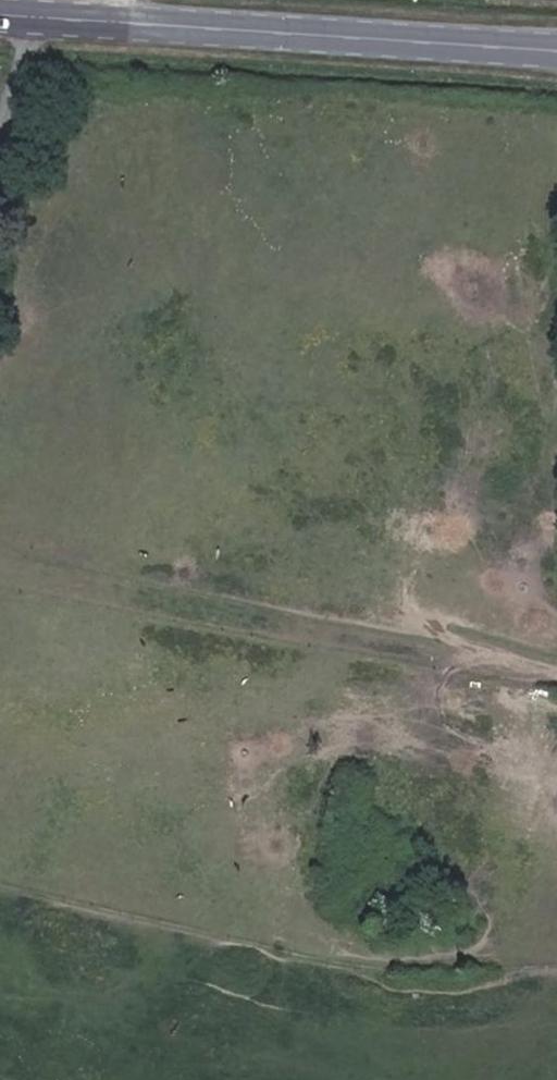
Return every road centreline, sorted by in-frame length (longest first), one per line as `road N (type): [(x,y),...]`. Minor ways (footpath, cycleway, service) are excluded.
road 1 (secondary): [(556,52),(0,16)]

